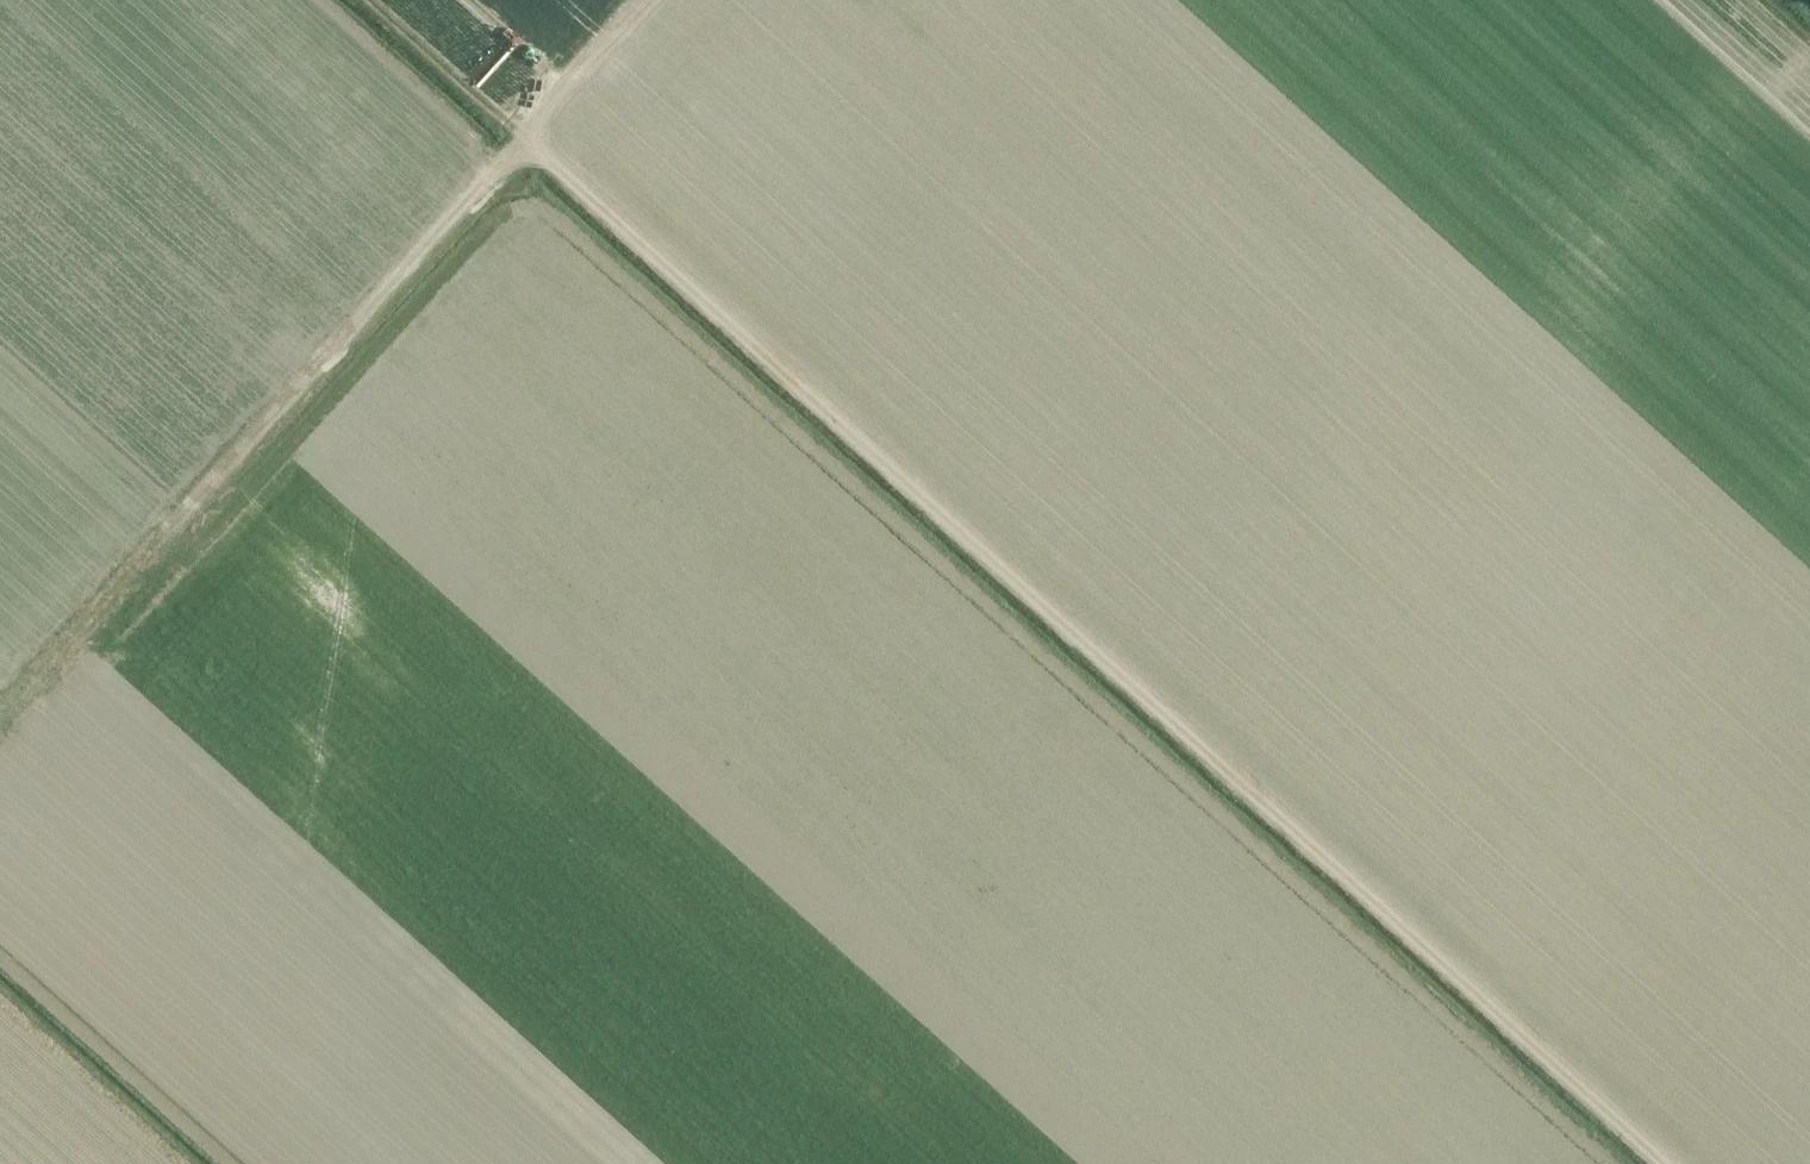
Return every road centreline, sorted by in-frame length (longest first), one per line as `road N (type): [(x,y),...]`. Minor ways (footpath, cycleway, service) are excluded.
road 1 (track): [(1668,1163),(538,147),(492,170),(0,718)]
road 2 (track): [(538,147),(542,116),(649,0)]

